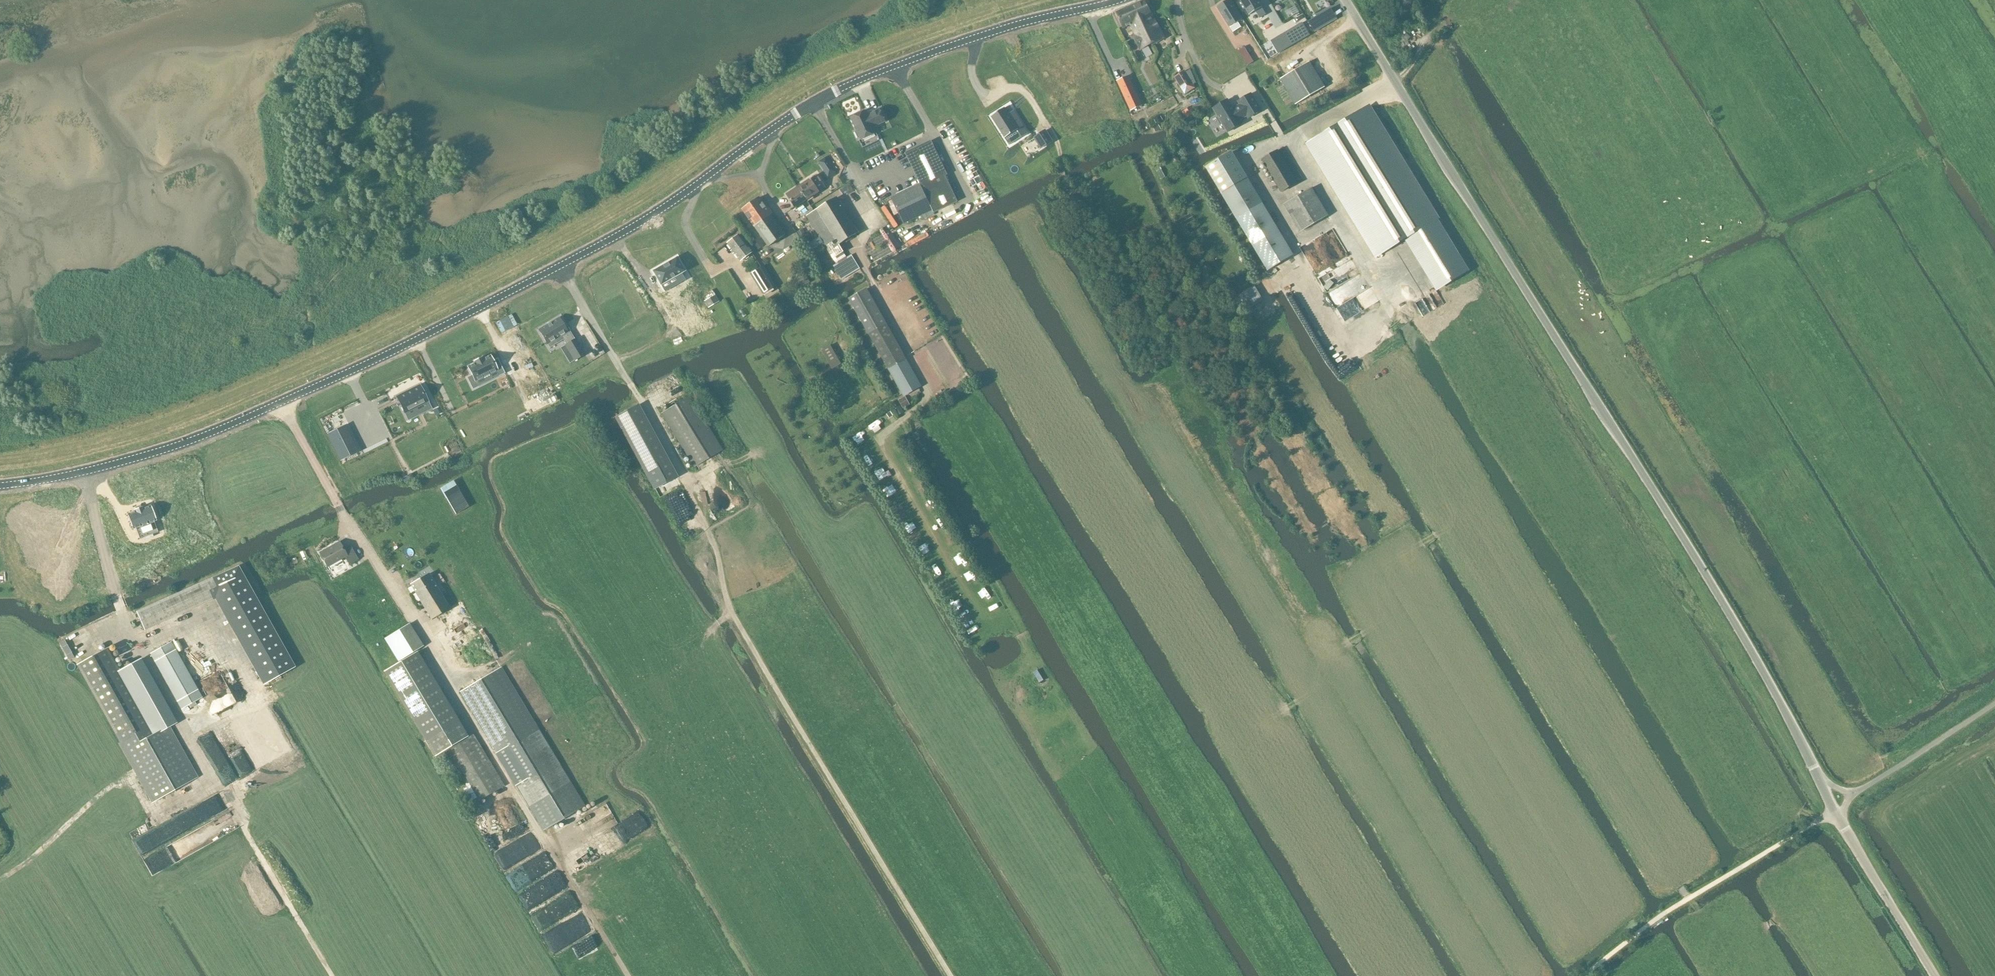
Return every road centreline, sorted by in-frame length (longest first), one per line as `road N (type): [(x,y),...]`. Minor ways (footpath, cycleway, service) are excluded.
road 1 (tertiary): [(0,485),(110,465),(279,402),(632,227),(820,98),(939,49),(1121,0)]
road 2 (unclassified): [(1933,975),(1756,662),(1344,0)]
road 3 (track): [(708,531),(727,603),(950,975)]
road 4 (track): [(1585,975),(1659,918),(1994,704)]
road 5 (track): [(333,975),(231,806)]
road 6 (track): [(128,779),(0,881)]
road 7 (track): [(628,975),(562,868)]

